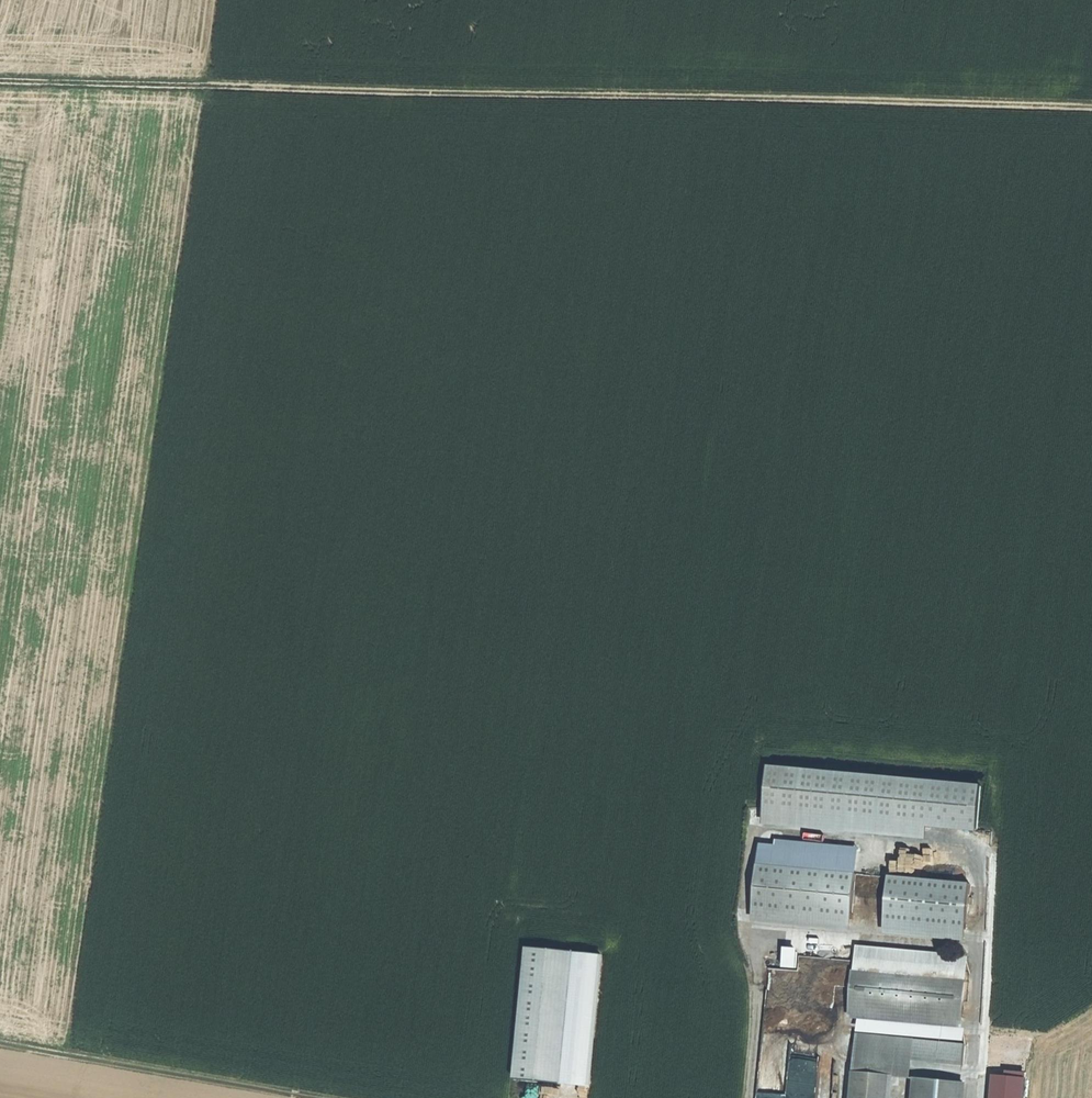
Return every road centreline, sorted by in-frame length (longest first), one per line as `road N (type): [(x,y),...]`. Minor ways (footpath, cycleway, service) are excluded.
road 1 (track): [(0,81),(1091,110)]
road 2 (track): [(278,1097),(0,1048)]

